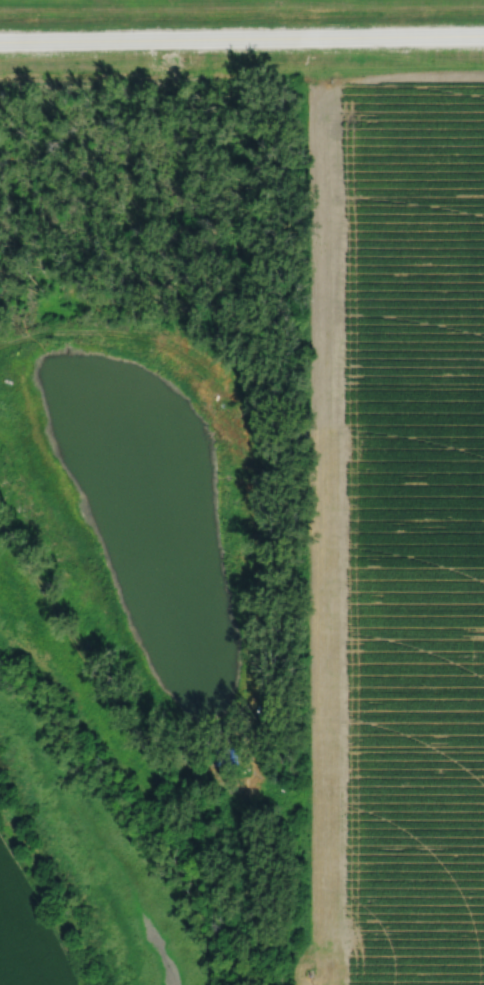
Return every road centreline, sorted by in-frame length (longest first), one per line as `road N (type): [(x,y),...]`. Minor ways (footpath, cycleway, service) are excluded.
road 1 (track): [(0,344),(50,333),(139,336),(212,372),(229,402),(255,512),(258,707)]
road 2 (residential): [(0,38),(483,33)]
road 3 (track): [(0,524),(87,657)]

